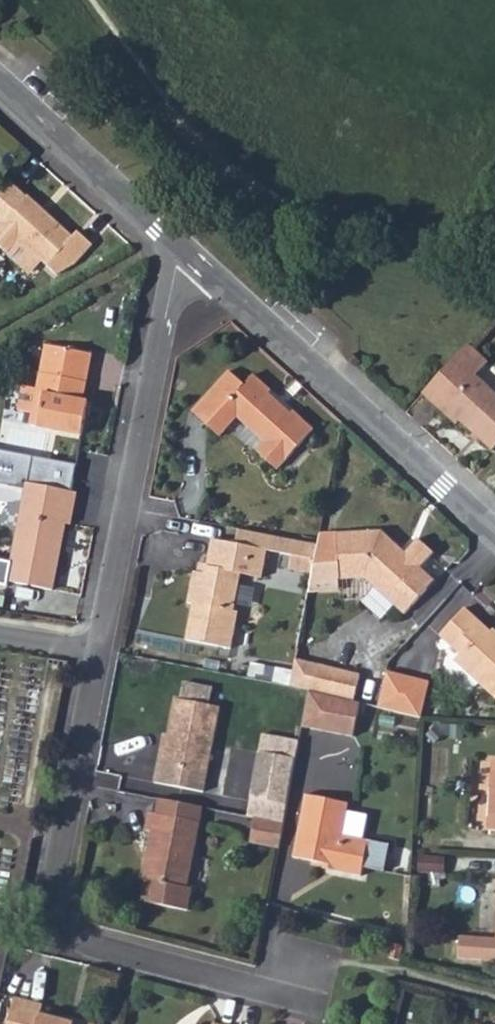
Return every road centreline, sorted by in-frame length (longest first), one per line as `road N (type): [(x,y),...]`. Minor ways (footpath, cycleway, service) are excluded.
road 1 (residential): [(303,973),(260,989),(100,945),(78,937),(57,901),(63,821),(177,266),(188,252)]
road 2 (residential): [(494,533),(188,252)]
road 3 (residential): [(188,252),(0,81)]

